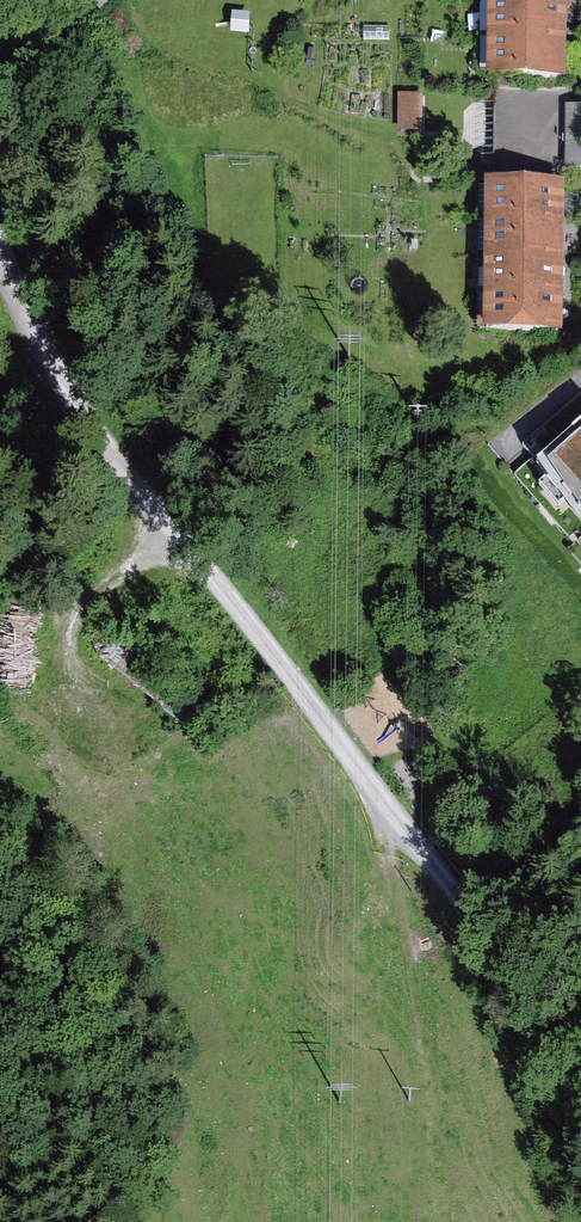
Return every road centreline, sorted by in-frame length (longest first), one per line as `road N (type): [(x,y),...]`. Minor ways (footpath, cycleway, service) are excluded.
road 1 (track): [(580,1127),(486,931),(154,496),(0,258)]
road 2 (track): [(387,804),(449,1221)]
road 3 (track): [(175,525),(78,626),(73,652),(85,692),(115,740)]

